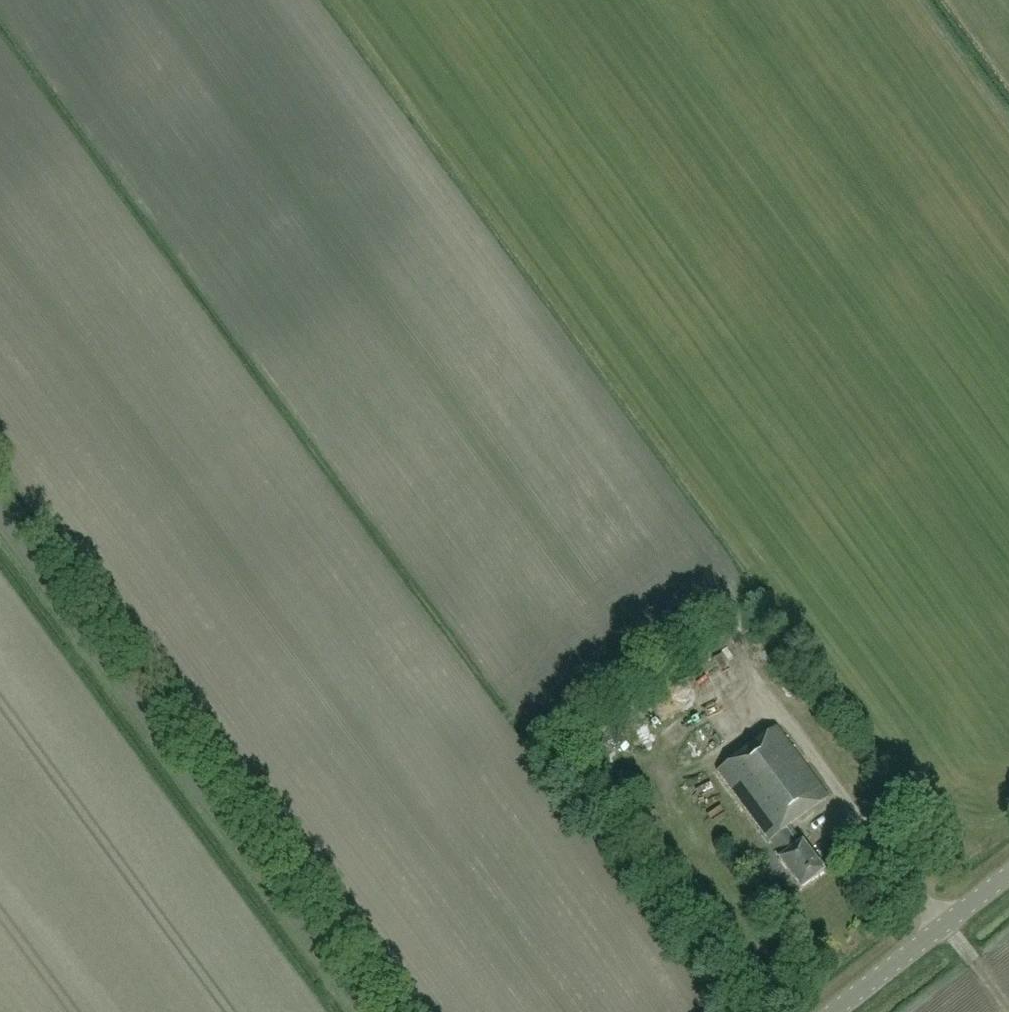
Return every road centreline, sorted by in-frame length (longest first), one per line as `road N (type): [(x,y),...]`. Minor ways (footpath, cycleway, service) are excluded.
road 1 (unclassified): [(367,1011),(0,516)]
road 2 (unclassified): [(830,1011),(1008,872)]

